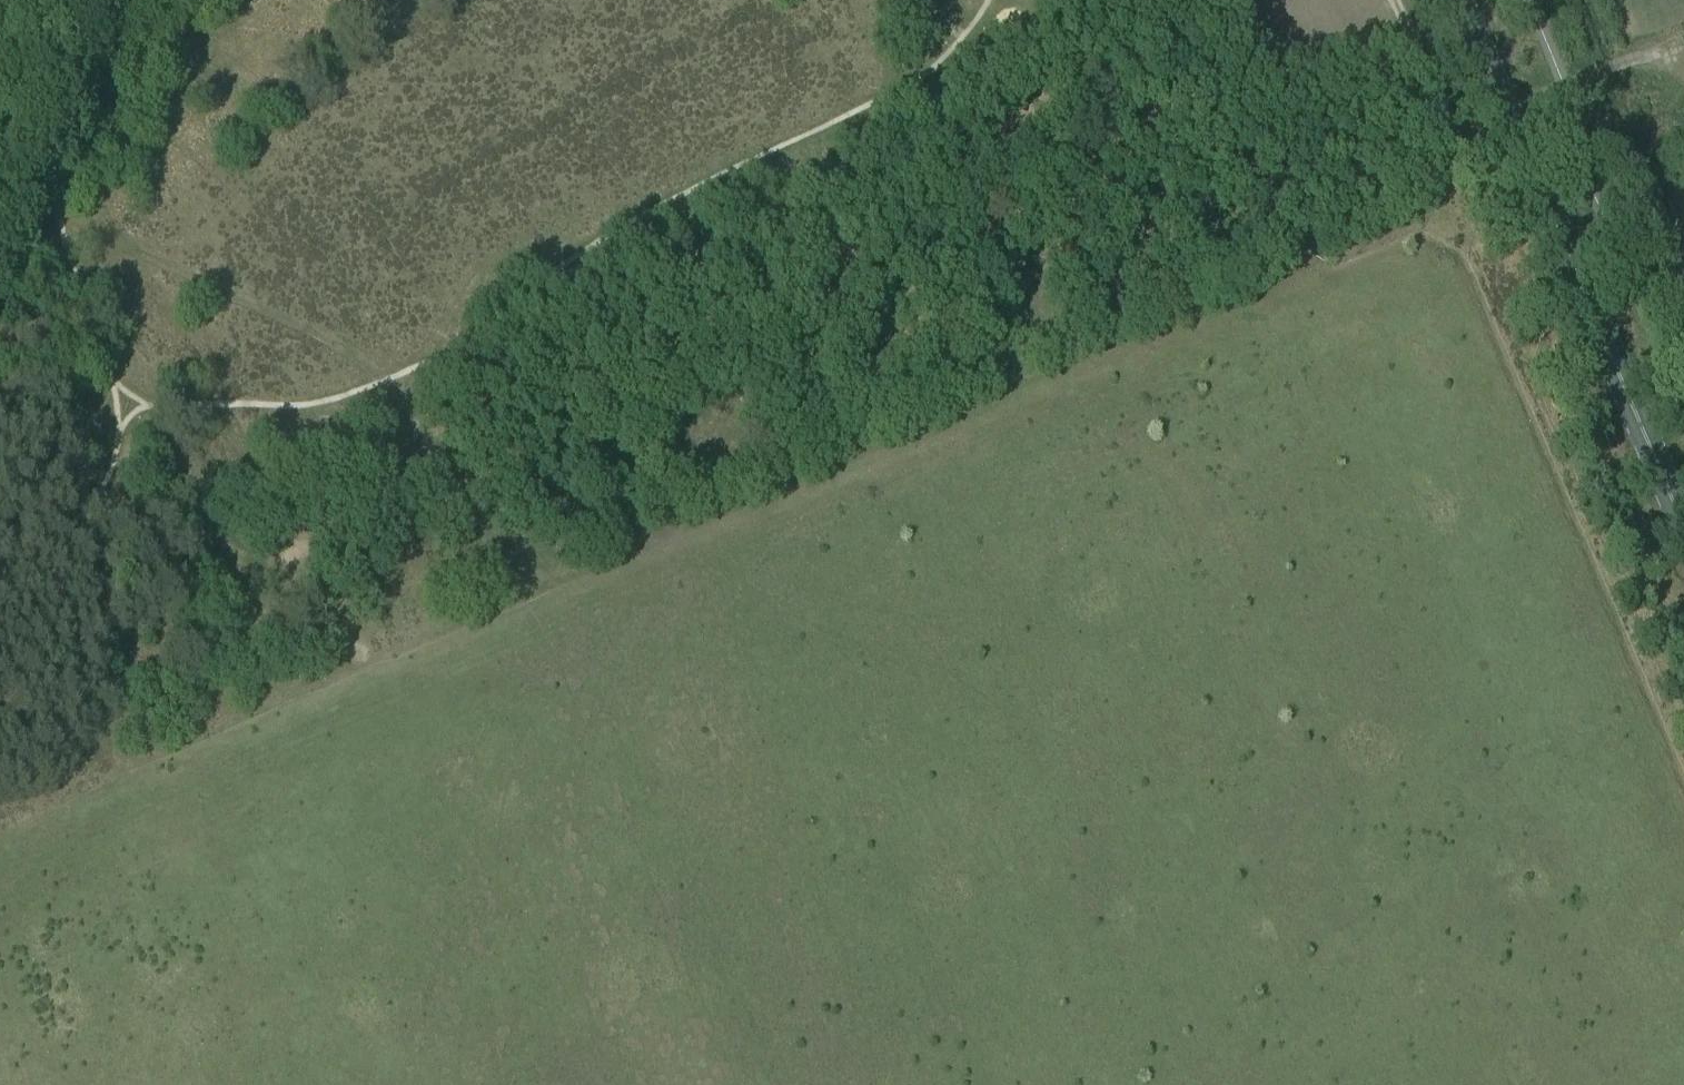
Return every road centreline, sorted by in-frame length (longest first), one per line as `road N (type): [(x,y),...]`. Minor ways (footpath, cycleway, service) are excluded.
road 1 (primary): [(1683,527),(1460,0)]
road 2 (track): [(1394,0),(1447,133),(1479,152),(1517,136)]
road 3 (track): [(1508,114),(1663,51),(1683,78)]

